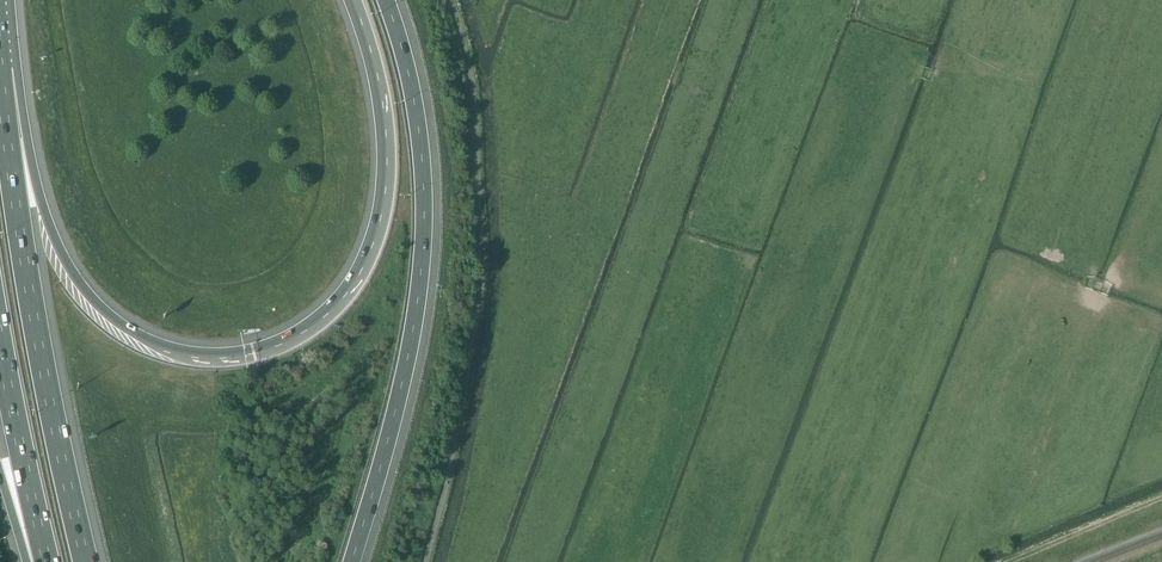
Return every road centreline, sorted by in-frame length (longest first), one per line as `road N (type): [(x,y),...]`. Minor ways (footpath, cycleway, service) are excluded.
road 1 (motorway): [(353,0),(384,112),(380,224),(342,300),(311,329),(251,356),(170,350),(96,304),(49,227),(0,75)]
road 2 (motorway): [(352,561),(415,326),(424,241),(416,102),(386,0)]
road 3 (motorway): [(87,561),(31,300),(0,83)]
road 4 (motorway): [(0,349),(46,561)]
road 5 (track): [(1010,561),(1161,498)]

